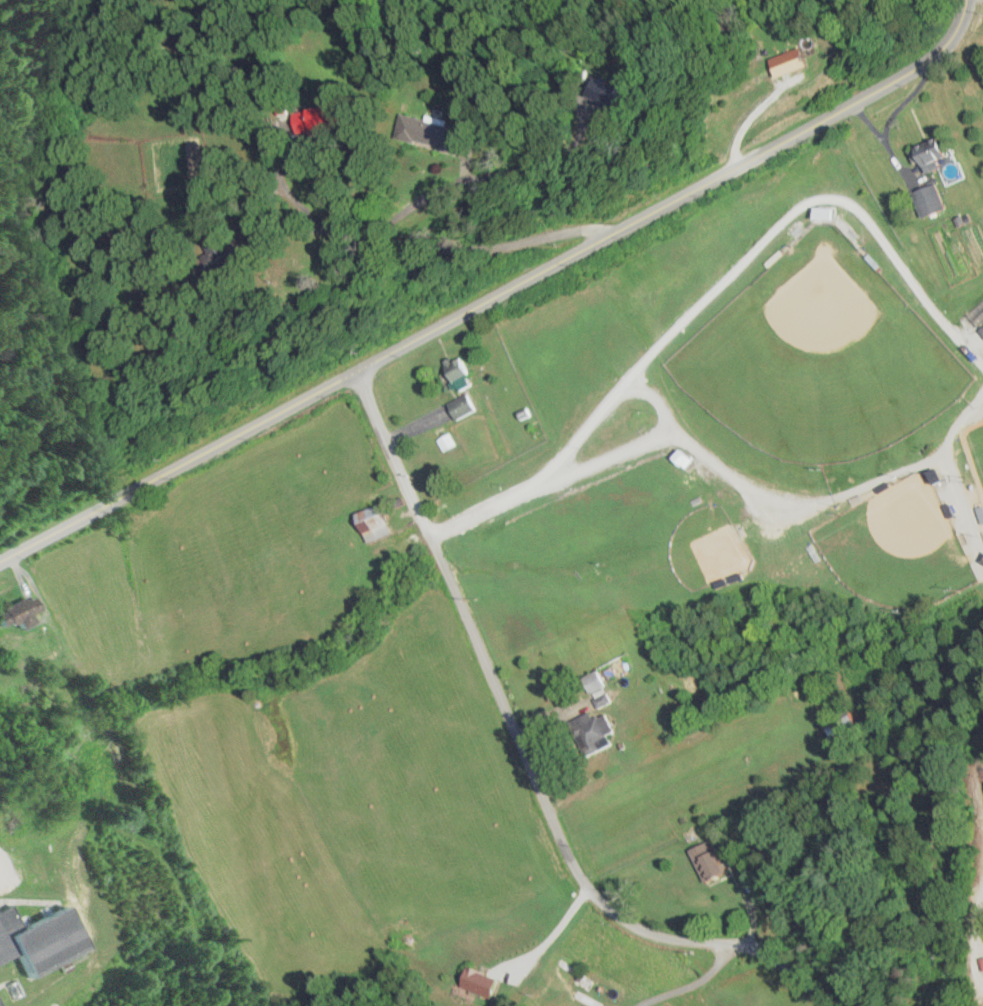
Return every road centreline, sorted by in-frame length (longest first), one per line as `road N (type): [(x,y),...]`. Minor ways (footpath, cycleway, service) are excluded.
road 1 (tertiary): [(0,564),(928,67),(962,32),(969,0)]
road 2 (residential): [(833,1005),(754,946),(665,940),(638,930),(583,880),(356,372)]

